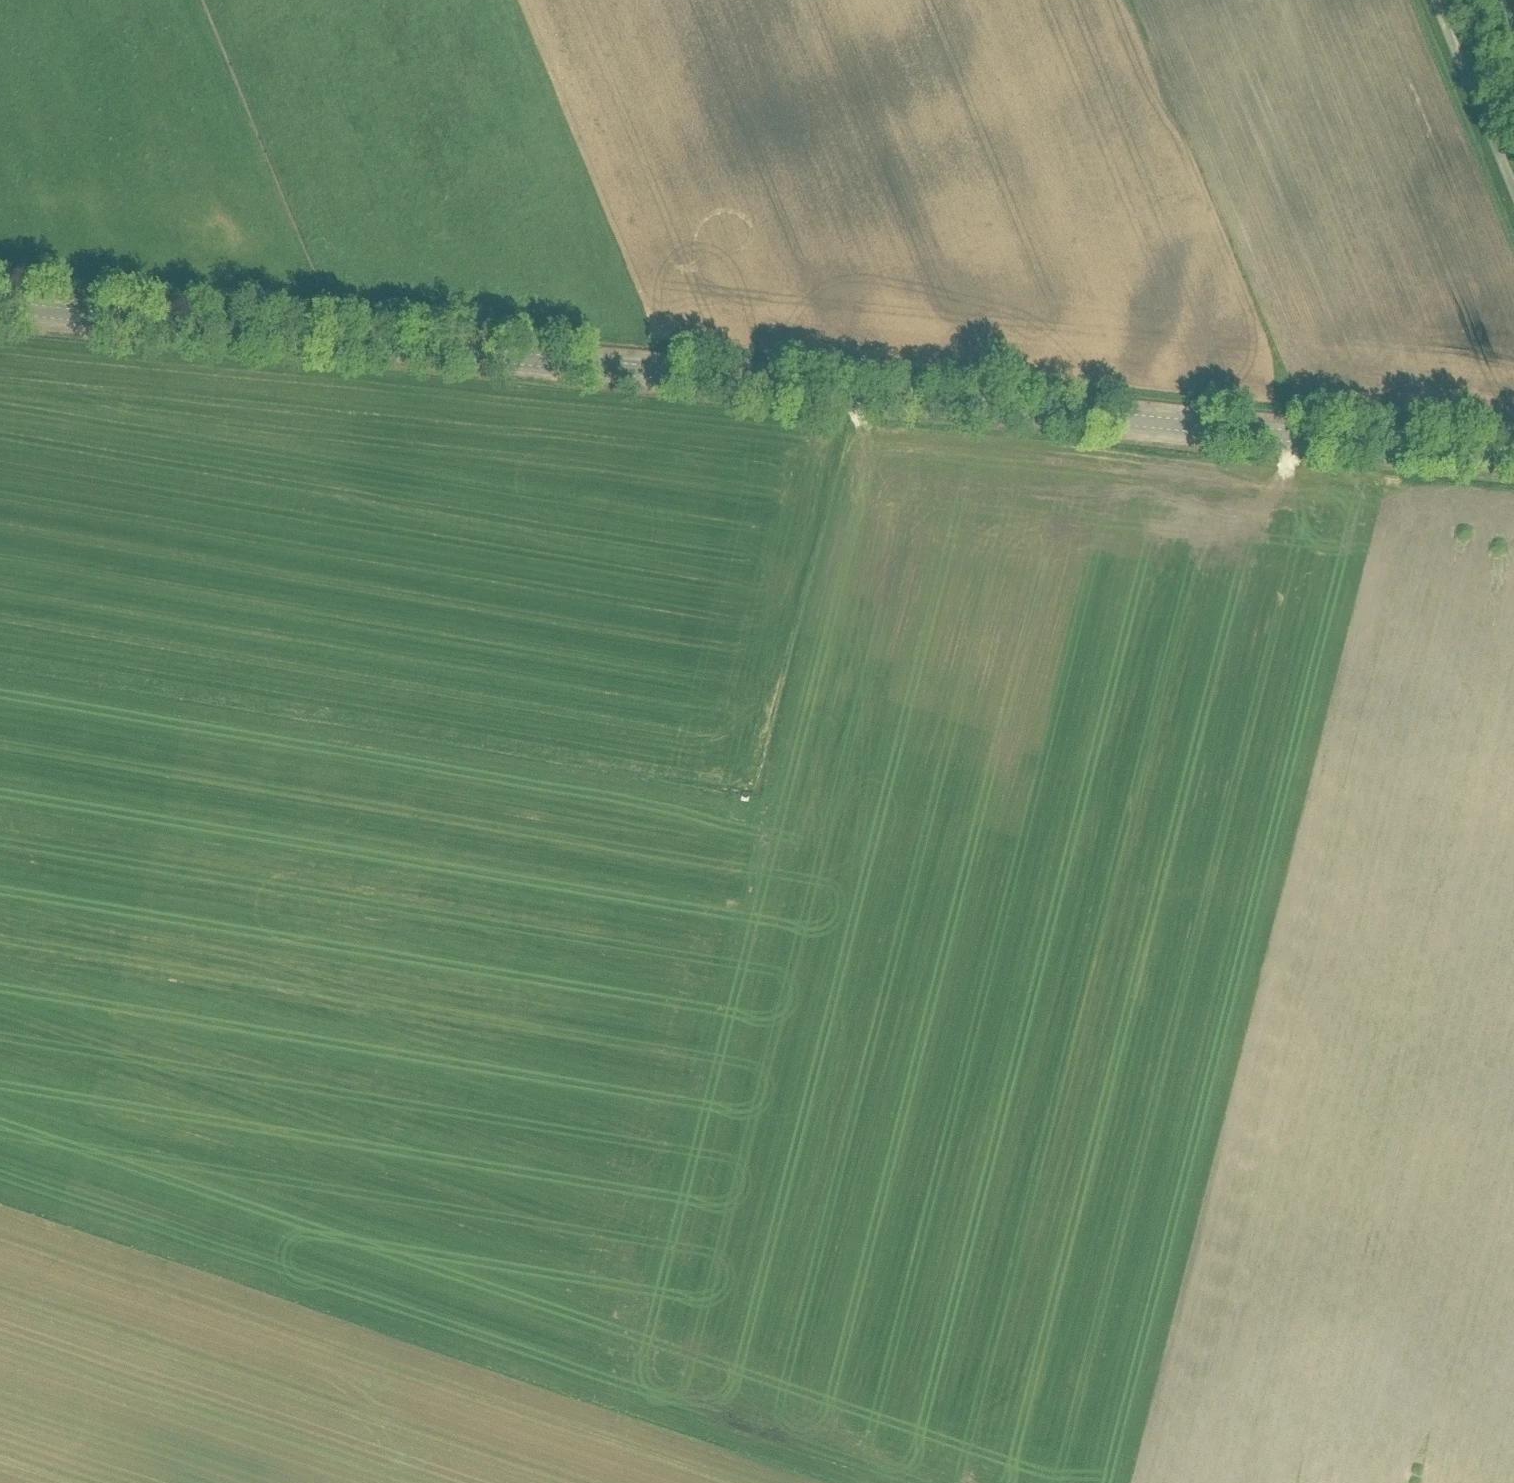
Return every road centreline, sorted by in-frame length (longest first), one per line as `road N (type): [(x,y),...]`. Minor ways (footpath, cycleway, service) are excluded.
road 1 (tertiary): [(1513,456),(0,305)]
road 2 (unclassified): [(1513,187),(1437,0)]

